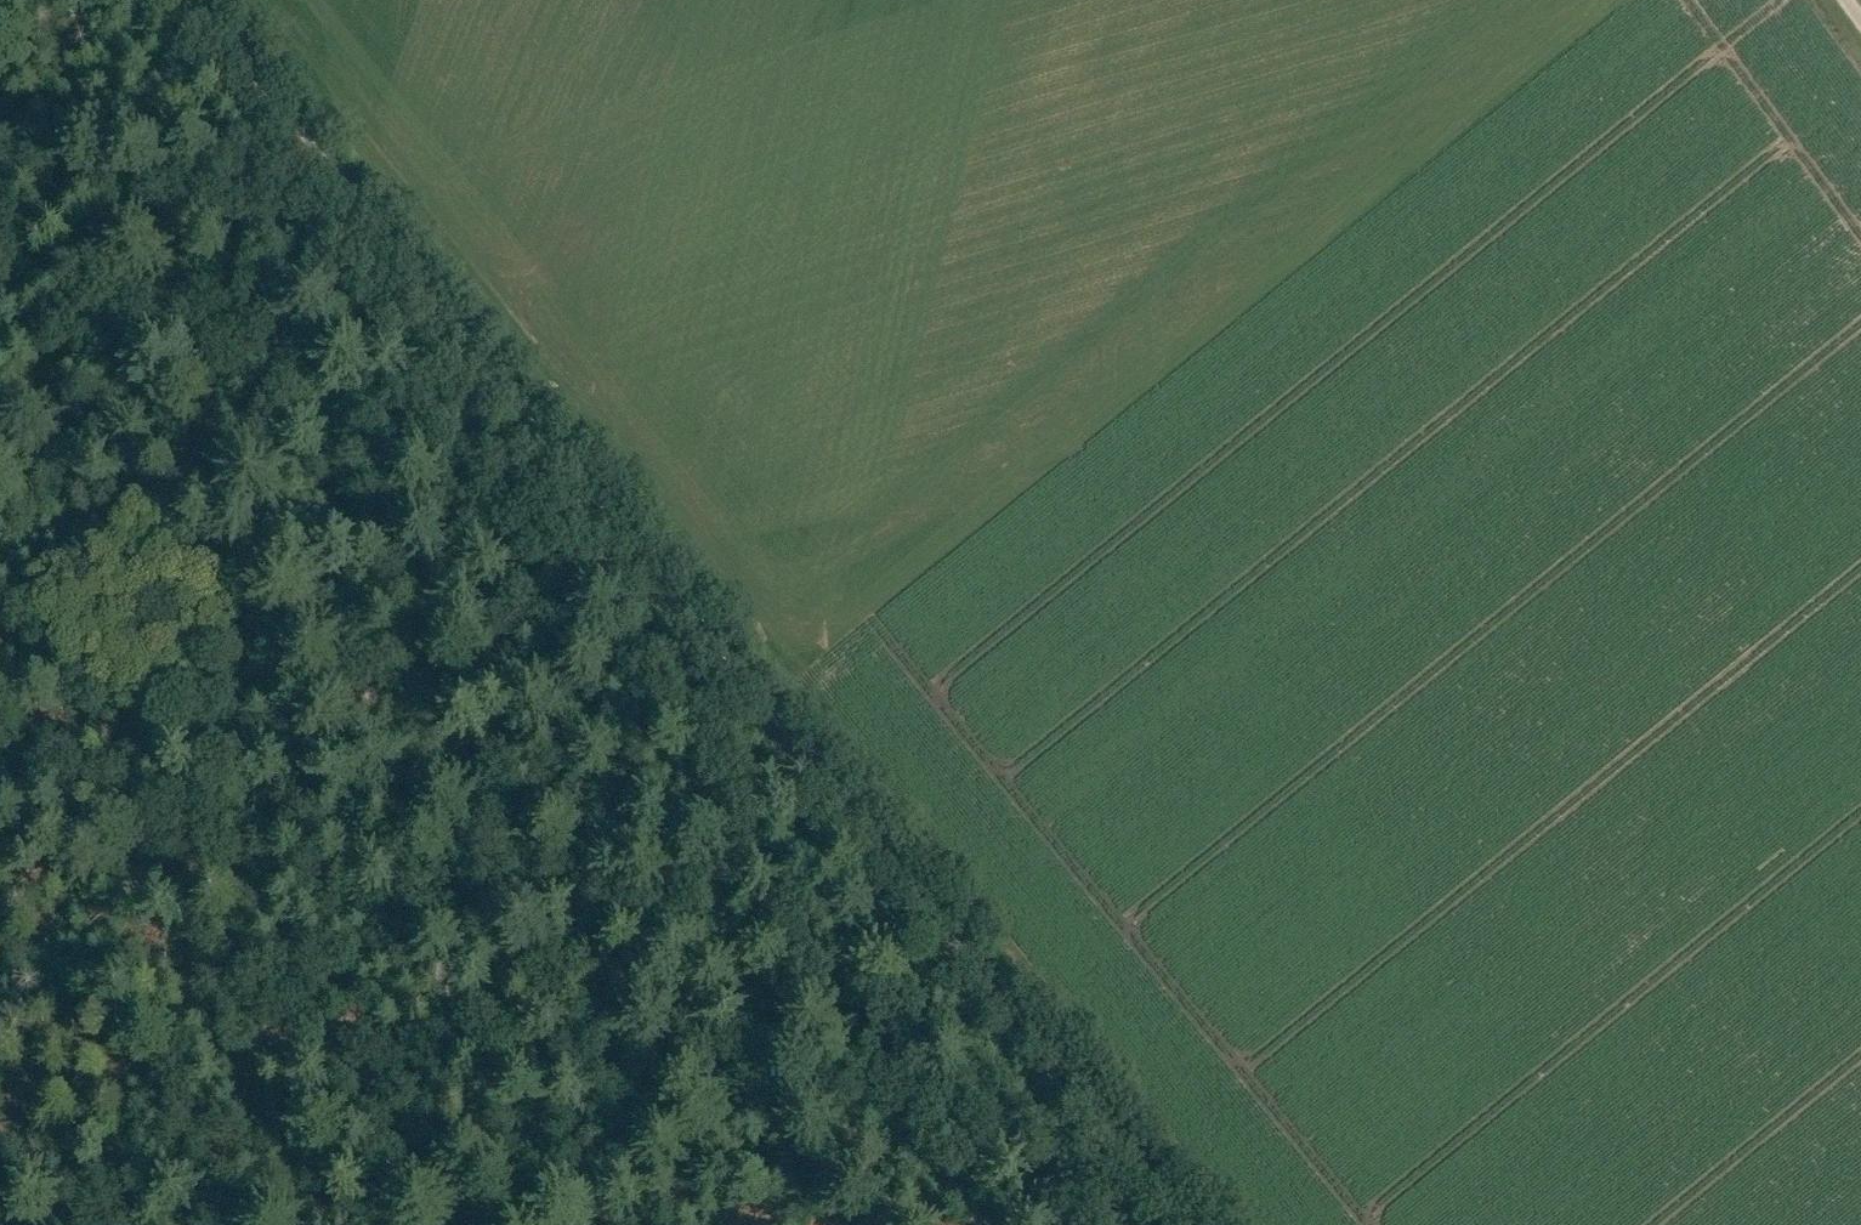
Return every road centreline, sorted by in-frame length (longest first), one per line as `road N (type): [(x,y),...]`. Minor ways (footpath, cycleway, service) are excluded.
road 1 (track): [(189,0),(1190,1224)]
road 2 (track): [(0,412),(302,138)]
road 3 (track): [(77,1224),(0,1131)]

